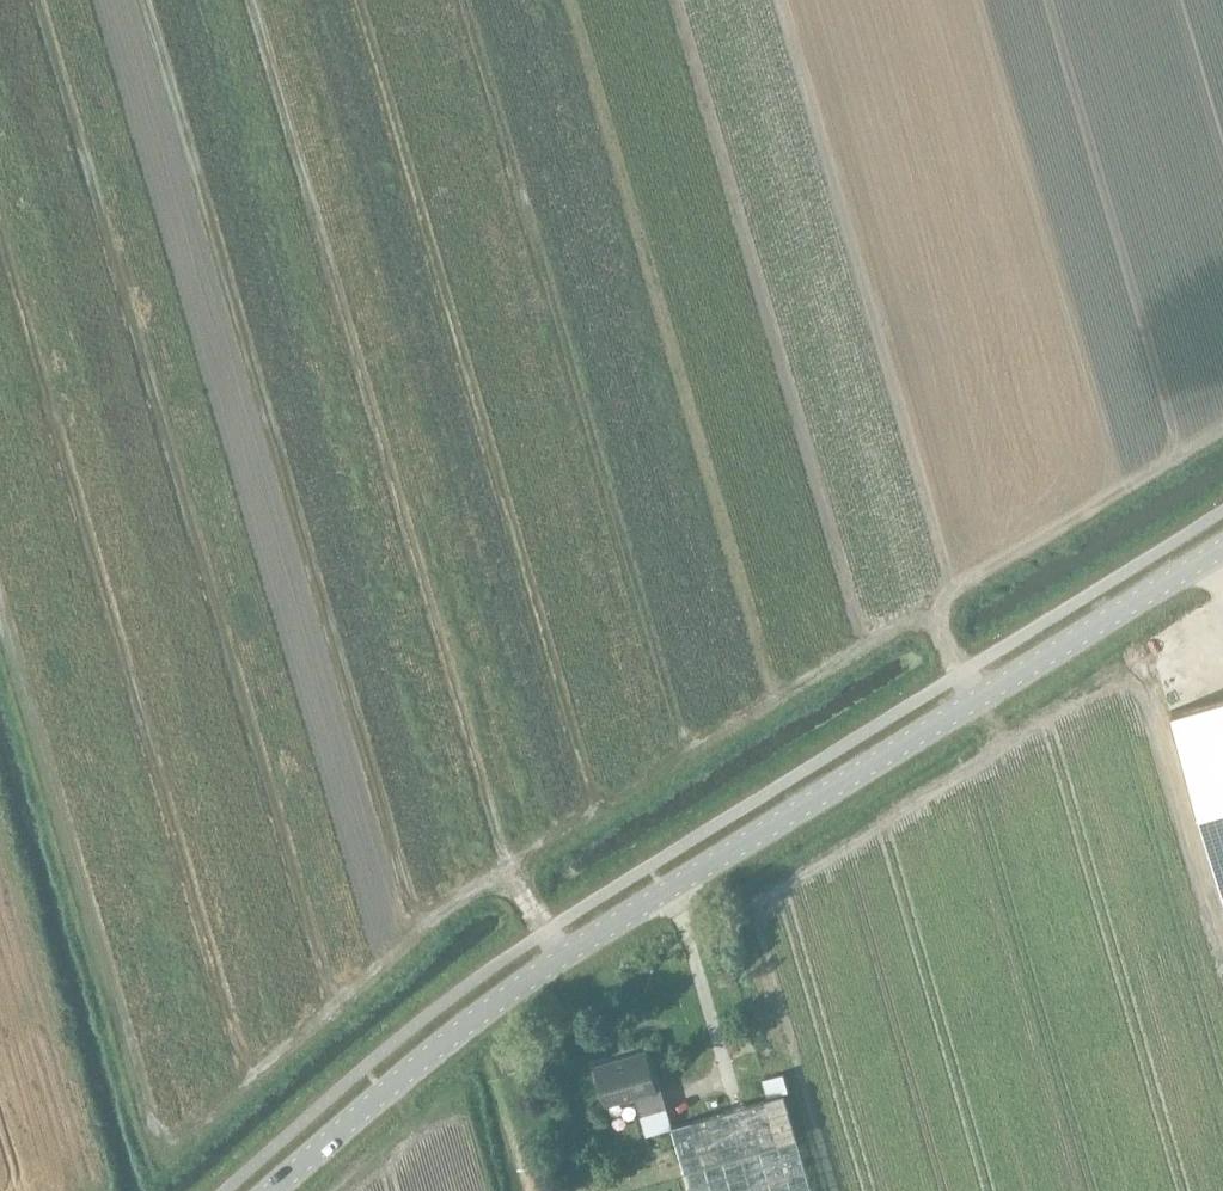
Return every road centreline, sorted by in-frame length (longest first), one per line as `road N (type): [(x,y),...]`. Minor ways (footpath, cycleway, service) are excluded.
road 1 (unclassified): [(272,1190),(472,1019),(1222,546)]
road 2 (track): [(566,957),(511,871),(475,767)]

